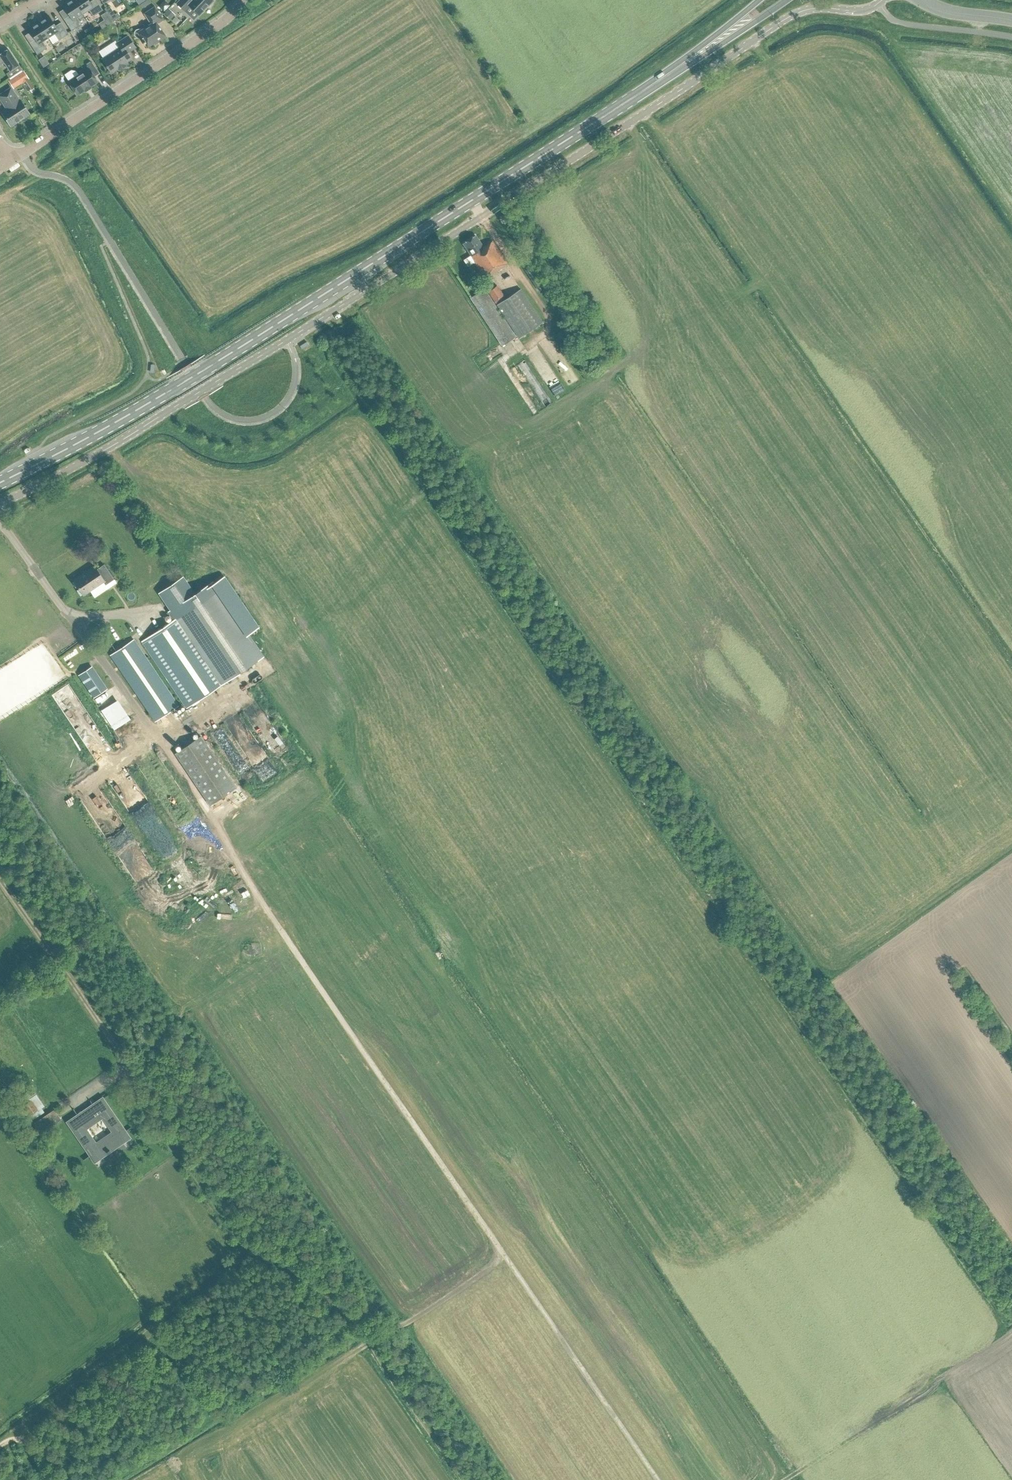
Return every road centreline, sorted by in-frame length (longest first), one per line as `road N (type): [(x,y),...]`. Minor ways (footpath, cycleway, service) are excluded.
road 1 (unclassified): [(0,503),(285,340),(786,18),(814,8),(863,10),(881,0)]
road 2 (track): [(505,1258),(151,727),(0,520)]
road 3 (primary): [(578,132),(177,385),(0,482)]
road 4 (track): [(13,1437),(255,1259),(351,1315),(464,1479)]
road 5 (residential): [(12,161),(225,21),(241,0)]
road 6 (track): [(505,1258),(658,1479)]
road 7 (track): [(786,1479),(941,1379)]
road 8 (track): [(369,1342),(505,1258)]
road 9 (primary): [(578,132),(684,63)]
road 10 (primary): [(684,63),(786,0)]

